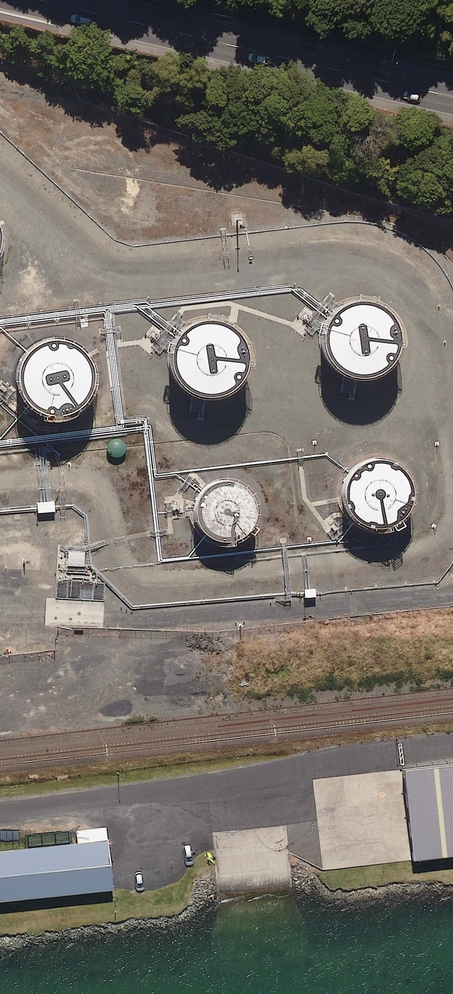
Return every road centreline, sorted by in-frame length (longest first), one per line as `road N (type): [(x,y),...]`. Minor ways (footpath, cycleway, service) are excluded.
road 1 (unclassified): [(0,810),(452,746)]
road 2 (trunk): [(452,94),(56,0)]
road 3 (track): [(0,715),(84,692),(141,663)]

